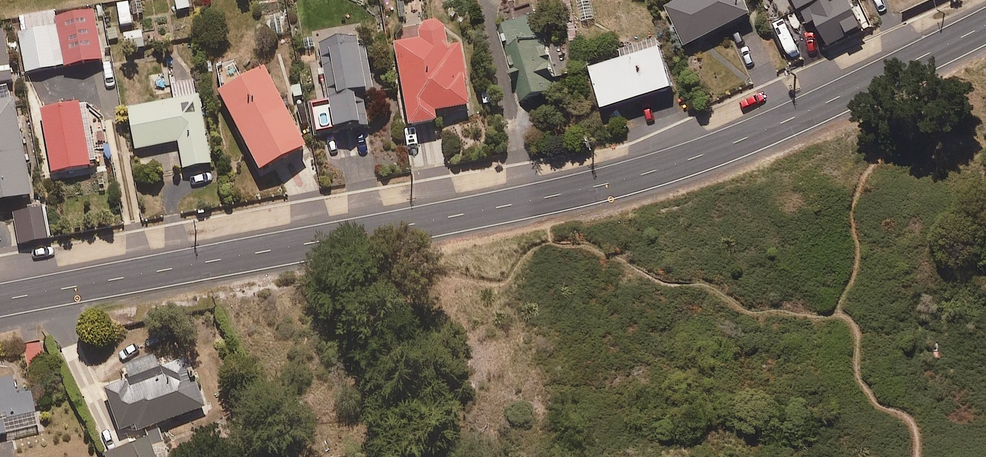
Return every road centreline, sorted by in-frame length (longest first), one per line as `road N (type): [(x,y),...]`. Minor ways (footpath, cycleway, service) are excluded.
road 1 (secondary): [(985,25),(784,123),(600,186),(0,300)]

